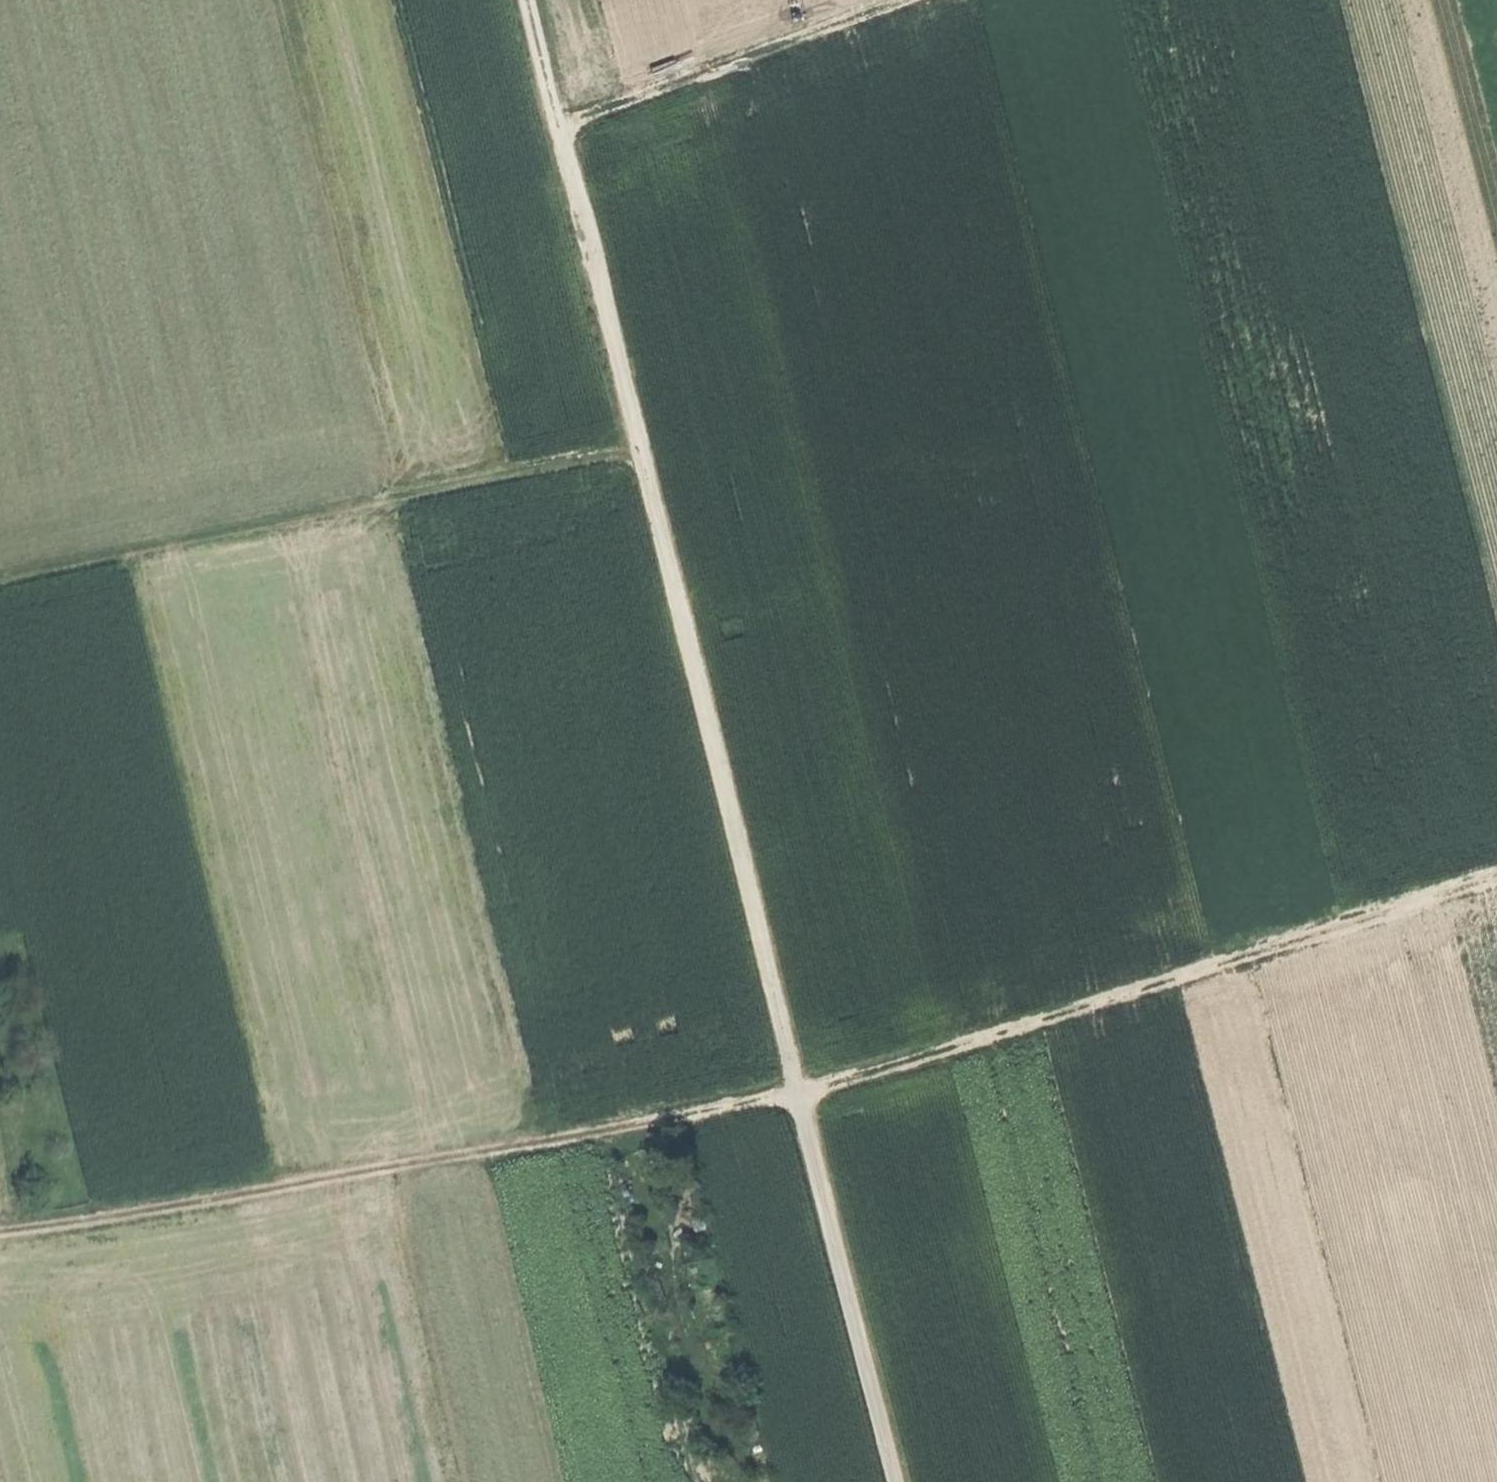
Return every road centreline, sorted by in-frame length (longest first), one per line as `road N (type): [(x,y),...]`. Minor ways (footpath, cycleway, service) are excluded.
road 1 (track): [(1496,875),(810,1086),(0,1223)]
road 2 (track): [(905,1481),(542,0)]
road 3 (track): [(654,449),(0,578)]
road 4 (track): [(576,130),(916,0)]

